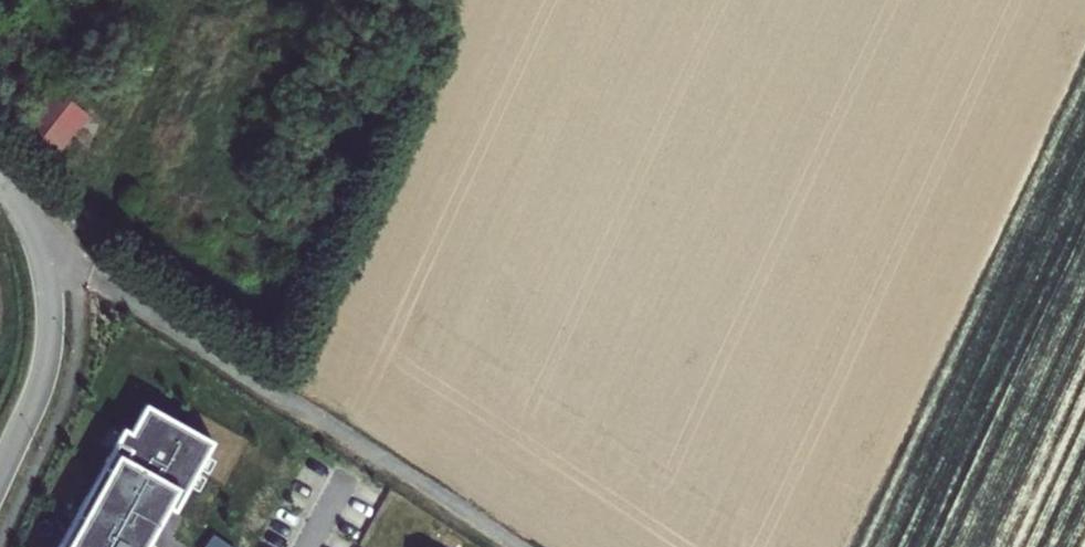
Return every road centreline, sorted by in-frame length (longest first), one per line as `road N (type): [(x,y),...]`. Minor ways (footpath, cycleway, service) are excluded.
road 1 (track): [(35,235),(280,403),(509,546)]
road 2 (residential): [(0,179),(35,235),(46,307),(36,373),(0,466)]

